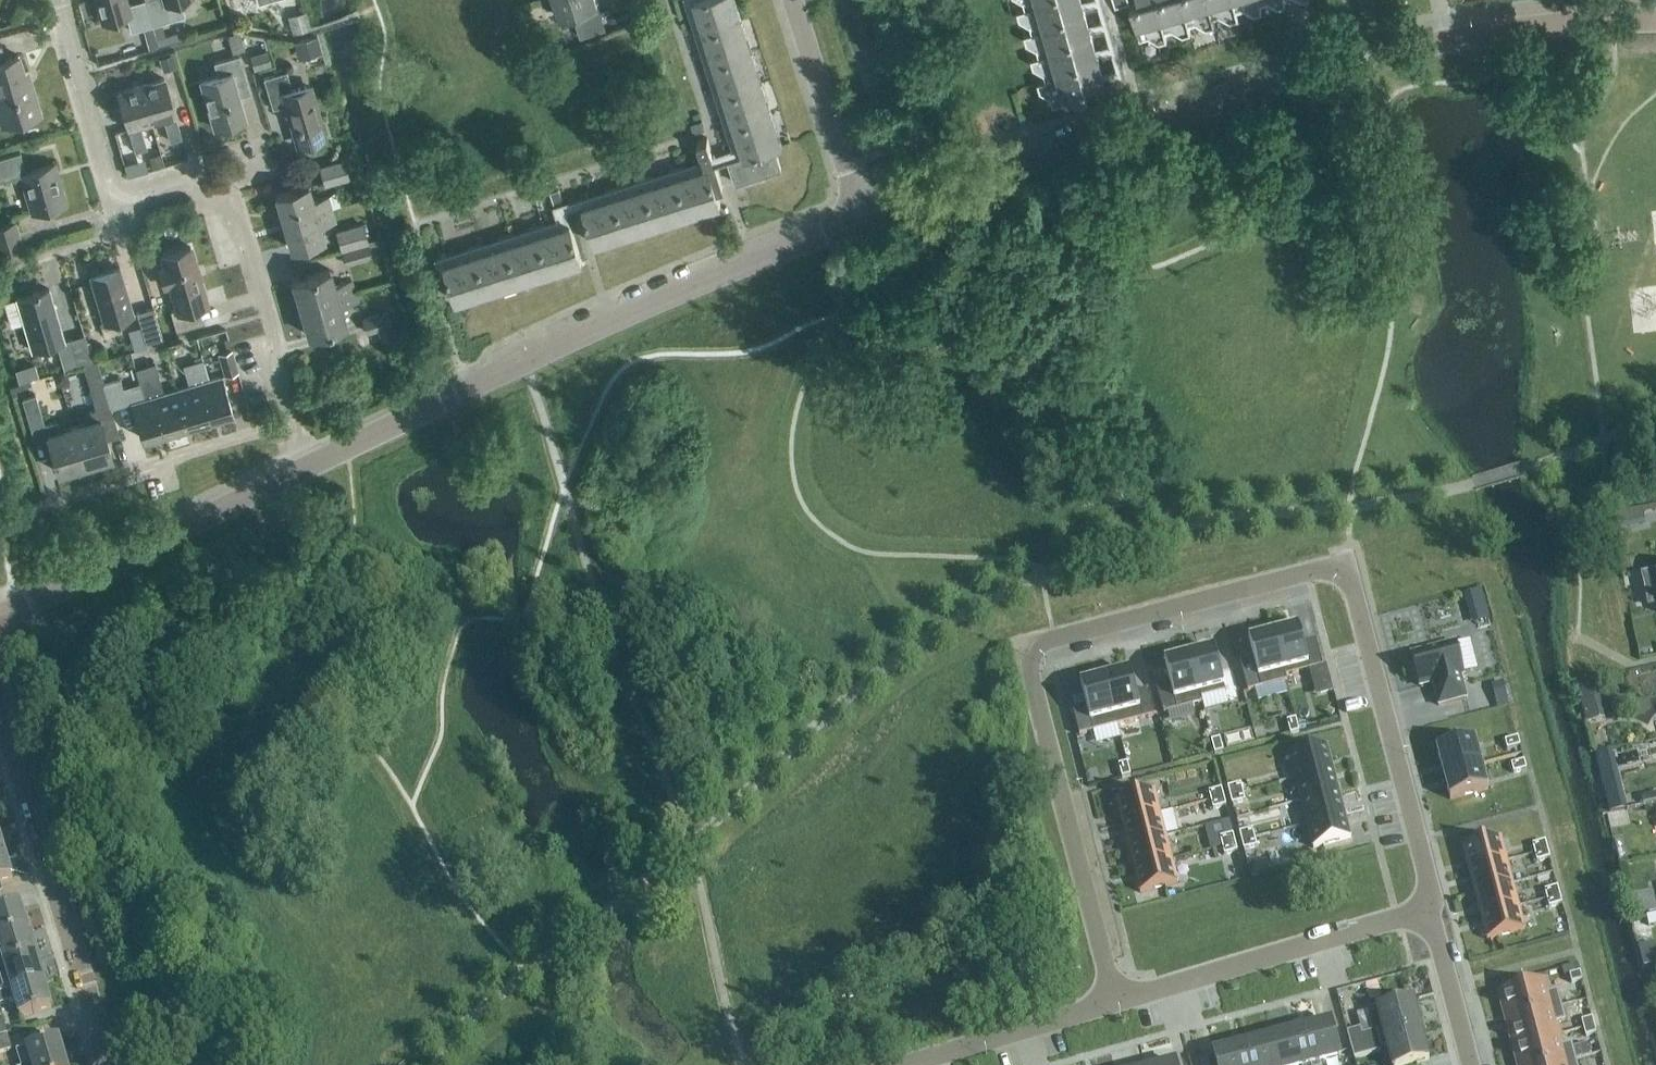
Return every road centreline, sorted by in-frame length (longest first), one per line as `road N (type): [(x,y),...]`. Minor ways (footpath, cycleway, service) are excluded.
road 1 (residential): [(1435,910),(1347,563),(1025,648),(1117,1003)]
road 2 (residential): [(861,218),(1449,36)]
road 3 (residential): [(307,465),(861,218)]
road 4 (residential): [(110,1064),(0,693)]
road 5 (residential): [(293,422),(228,180),(114,190)]
road 6 (residential): [(0,618),(307,465)]
road 7 (residential): [(1117,1003),(1435,910)]
road 8 (residential): [(53,503),(149,475),(146,465),(293,422)]
road 9 (residential): [(896,1064),(1117,1003)]
road 10 (residential): [(861,218),(791,0)]
road 11 (residential): [(1449,36),(1655,19)]
road 12 (residential): [(114,190),(59,0)]
road 13 (residential): [(0,268),(114,239),(114,190)]
road 14 (residential): [(1473,1064),(1435,910)]

